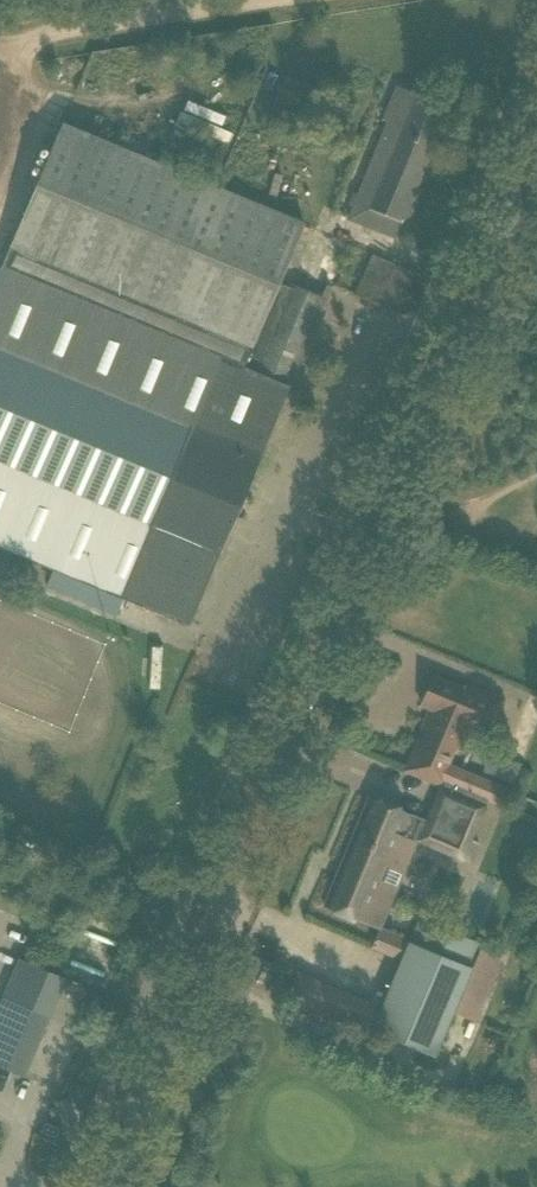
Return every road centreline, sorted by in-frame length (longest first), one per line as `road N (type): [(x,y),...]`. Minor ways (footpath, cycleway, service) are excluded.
road 1 (tertiary): [(102,1186),(536,124)]
road 2 (track): [(0,41),(264,0)]

